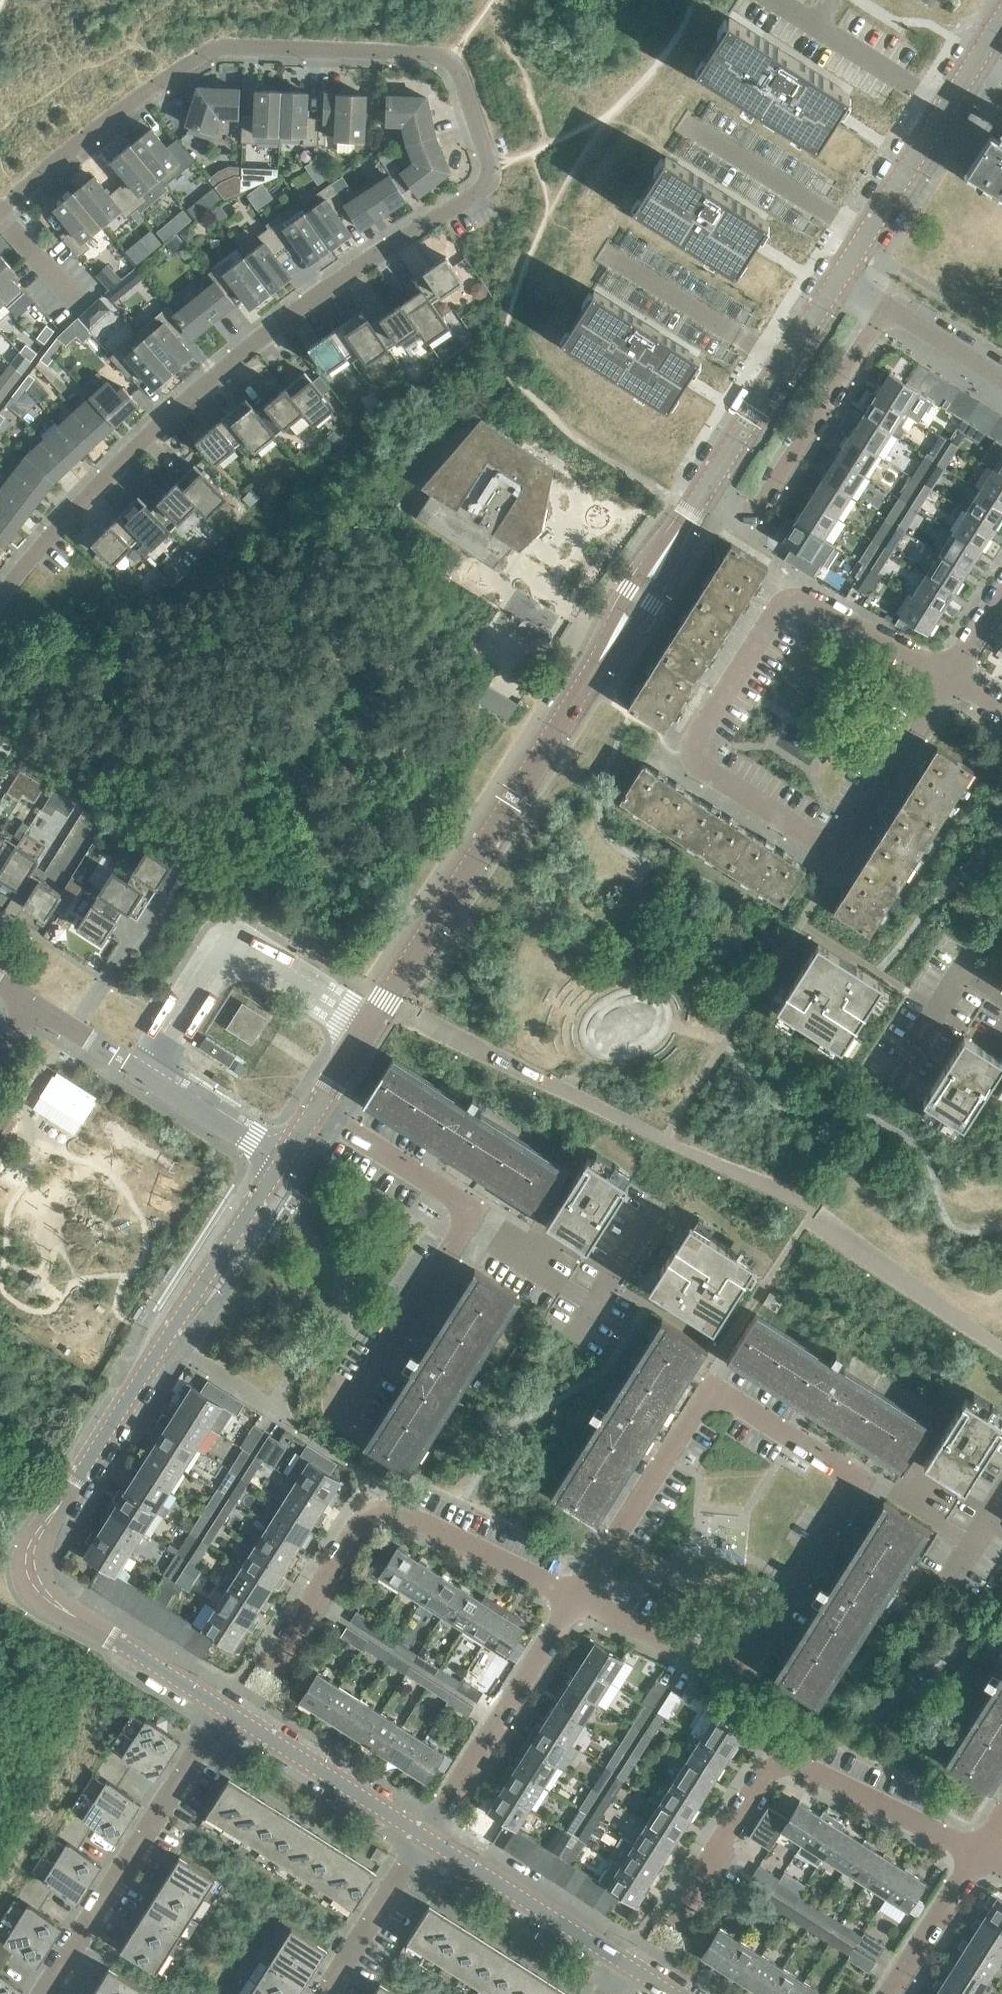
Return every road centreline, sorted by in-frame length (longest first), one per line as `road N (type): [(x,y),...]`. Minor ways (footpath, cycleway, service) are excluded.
road 1 (tertiary): [(316,1109),(706,487)]
road 2 (tertiary): [(224,1709),(50,1598),(32,1575),(31,1553),(279,1166)]
road 3 (residential): [(0,595),(94,485),(237,356),(487,187)]
road 4 (residential): [(0,213),(154,92),(222,51),(450,60),(491,170),(487,187)]
road 5 (residential): [(576,1599),(693,1414),(715,1397),(835,1465),(851,1483)]
road 6 (residential): [(673,1918),(777,1764),(802,1766),(978,1853)]
road 7 (residential): [(272,1664),(358,1524),(381,1509),(576,1599)]
road 8 (residential): [(576,1599),(713,1662),(734,1664),(749,1654),(851,1483)]
road 9 (residential): [(694,752),(706,770),(813,838),(835,842),(948,676)]
road 10 (residential): [(948,676),(794,600),(775,616),(694,752)]
road 11 (residential): [(43,1993),(224,1709)]
road 12 (residential): [(706,487),(741,510),(756,510),(887,305)]
road 13 (residential): [(424,1836),(576,1599)]
road 14 (tertiary): [(706,487),(841,275)]
road 15 (residential): [(342,1420),(466,1217)]
road 16 (tertiary): [(624,1964),(424,1836)]
road 17 (tertiary): [(424,1836),(224,1709)]
road 18 (tertiary): [(841,275),(949,105)]
road 19 (residential): [(466,1217),(456,1198),(316,1109)]
road 20 (residential): [(324,1993),(424,1836)]
road 21 (residential): [(949,105),(815,24),(830,0)]
road 22 (residential): [(888,1993),(978,1853)]
road 23 (unclassified): [(279,1166),(146,1078)]
road 24 (residential): [(146,1078),(19,1002)]
road 25 (residential): [(851,1483),(873,1482),(972,1545)]
road 26 (residential): [(1001,378),(887,305)]
road 27 (residential): [(466,1217),(540,1258),(564,1285)]

